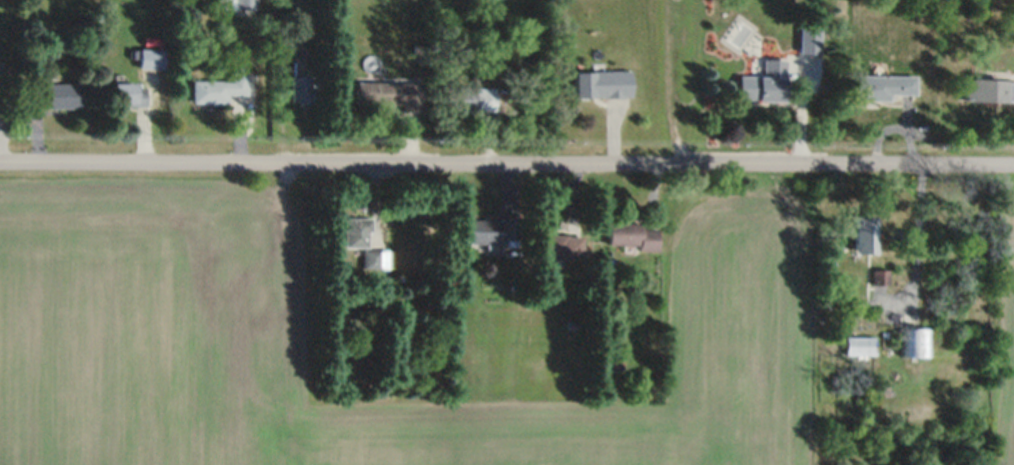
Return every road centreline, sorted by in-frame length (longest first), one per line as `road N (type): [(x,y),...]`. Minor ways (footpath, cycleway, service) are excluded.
road 1 (residential): [(0,164),(1013,169)]

